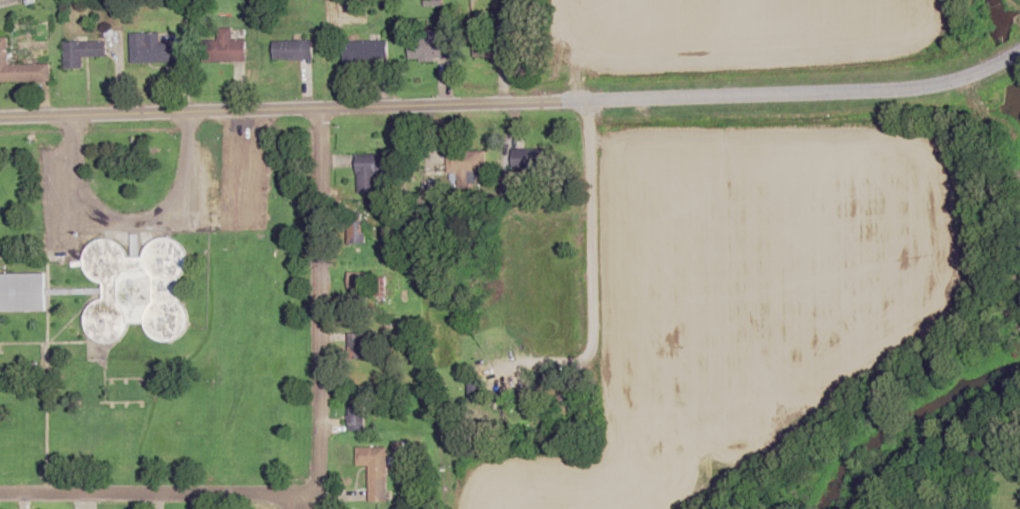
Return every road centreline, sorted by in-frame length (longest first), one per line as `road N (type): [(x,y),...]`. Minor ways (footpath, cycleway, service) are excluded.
road 1 (residential): [(0,119),(936,84),(1019,54)]
road 2 (residential): [(274,501),(312,502),(321,108)]
road 3 (residential): [(67,117),(75,193),(102,216),(136,221),(175,200),(186,177),(187,113)]
road 4 (residential): [(274,501),(0,495)]
road 5 (residential): [(584,100),(590,366)]

